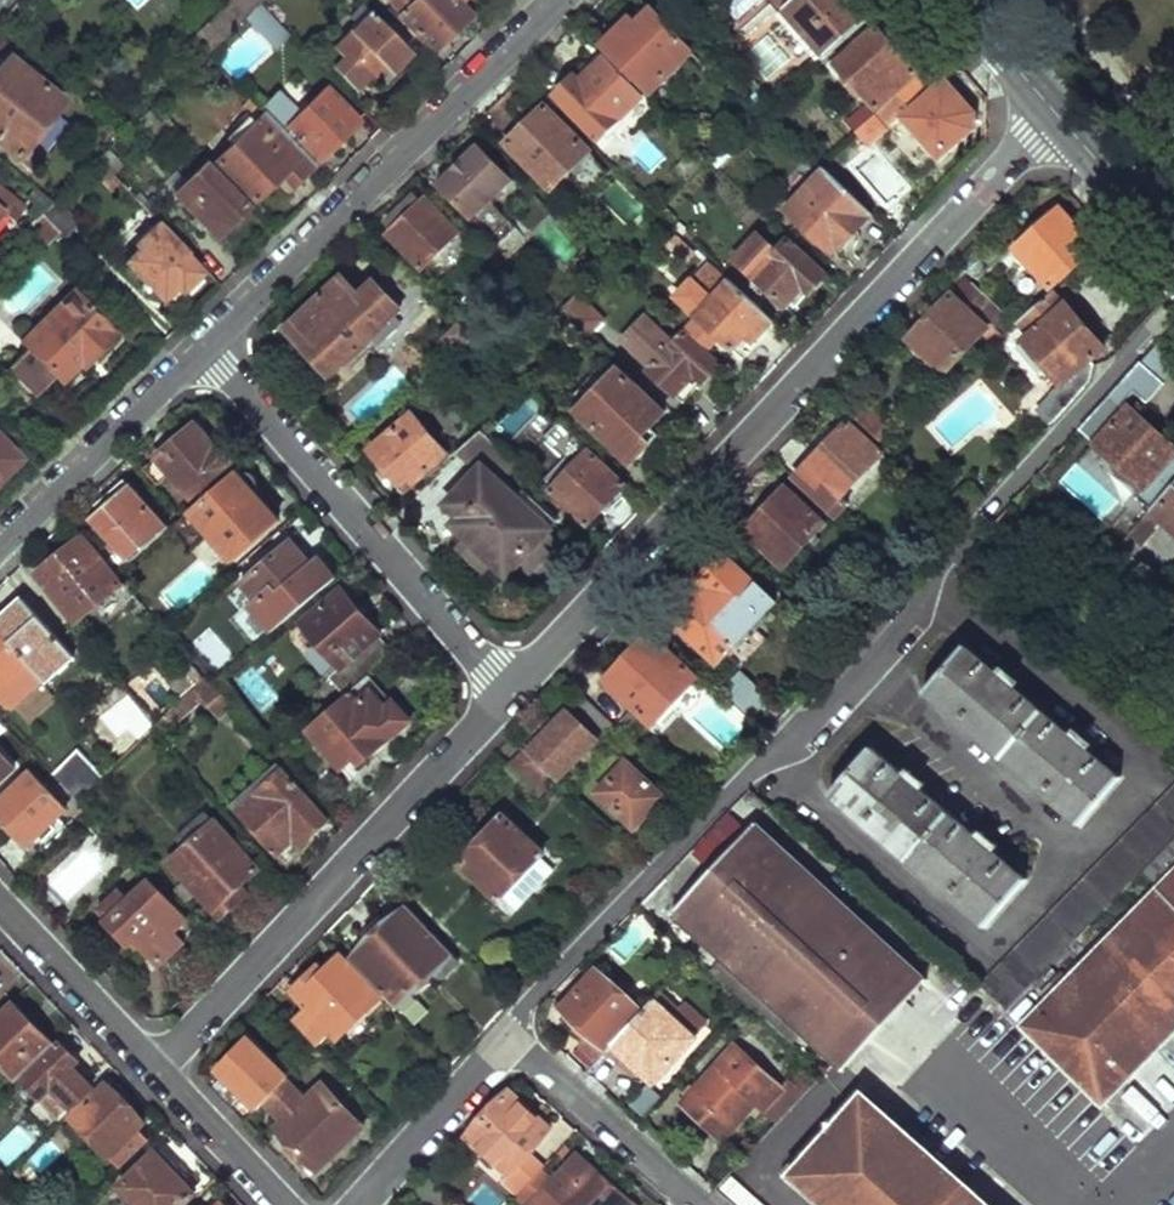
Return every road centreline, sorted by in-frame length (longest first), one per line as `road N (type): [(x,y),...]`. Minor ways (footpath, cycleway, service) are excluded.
road 1 (residential): [(1173,312),(508,1036)]
road 2 (residential): [(1056,114),(514,694)]
road 3 (residential): [(514,694),(157,1069)]
road 4 (residential): [(203,349),(563,0)]
road 5 (residential): [(203,349),(514,694)]
road 6 (residential): [(0,544),(203,349)]
road 7 (residential): [(508,1036),(701,1204)]
road 8 (residential): [(0,902),(157,1069)]
road 9 (residential): [(508,1036),(357,1204)]
road 10 (residential): [(157,1069),(287,1204)]
road 11 (secondary): [(1056,114),(1173,252)]
road 12 (secondary): [(955,0),(1056,114)]

